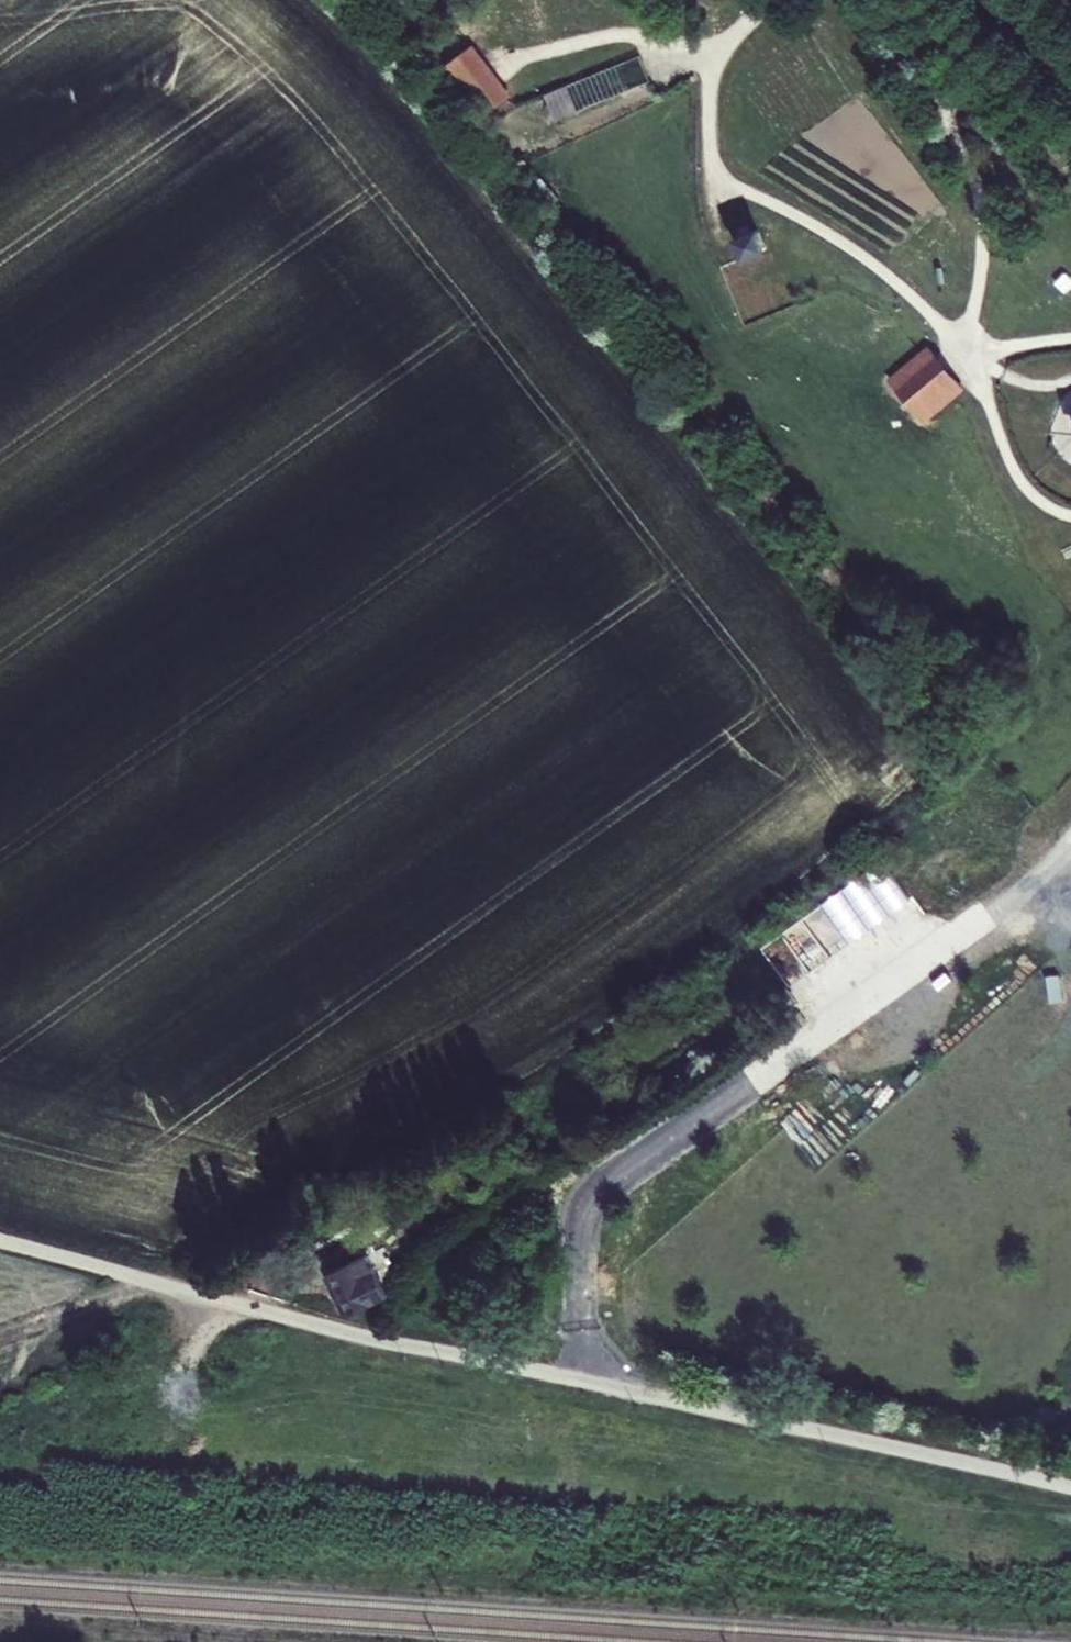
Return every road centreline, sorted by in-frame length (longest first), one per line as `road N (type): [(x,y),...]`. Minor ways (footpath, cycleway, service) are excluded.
road 1 (residential): [(1070,1488),(201,1296)]
road 2 (track): [(201,1296),(0,1241)]

